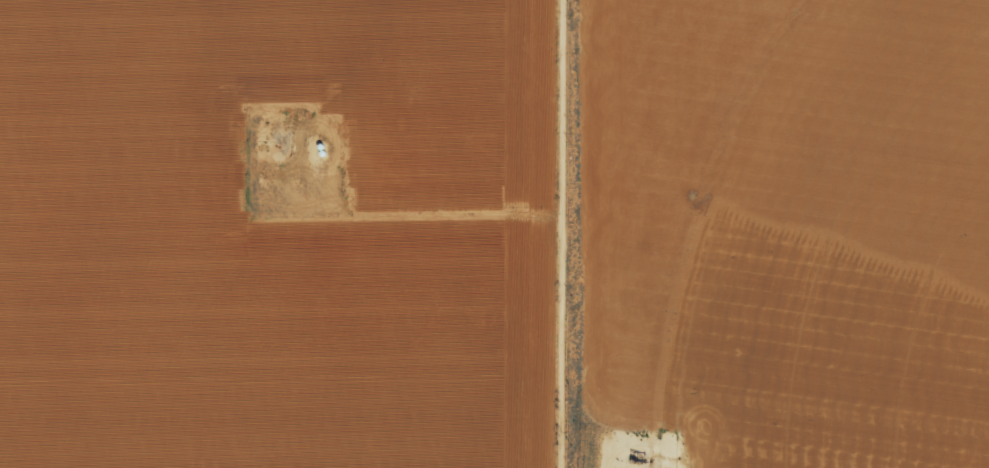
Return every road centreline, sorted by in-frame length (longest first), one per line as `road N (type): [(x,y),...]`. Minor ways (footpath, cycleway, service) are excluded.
road 1 (residential): [(570,467),(574,0)]

